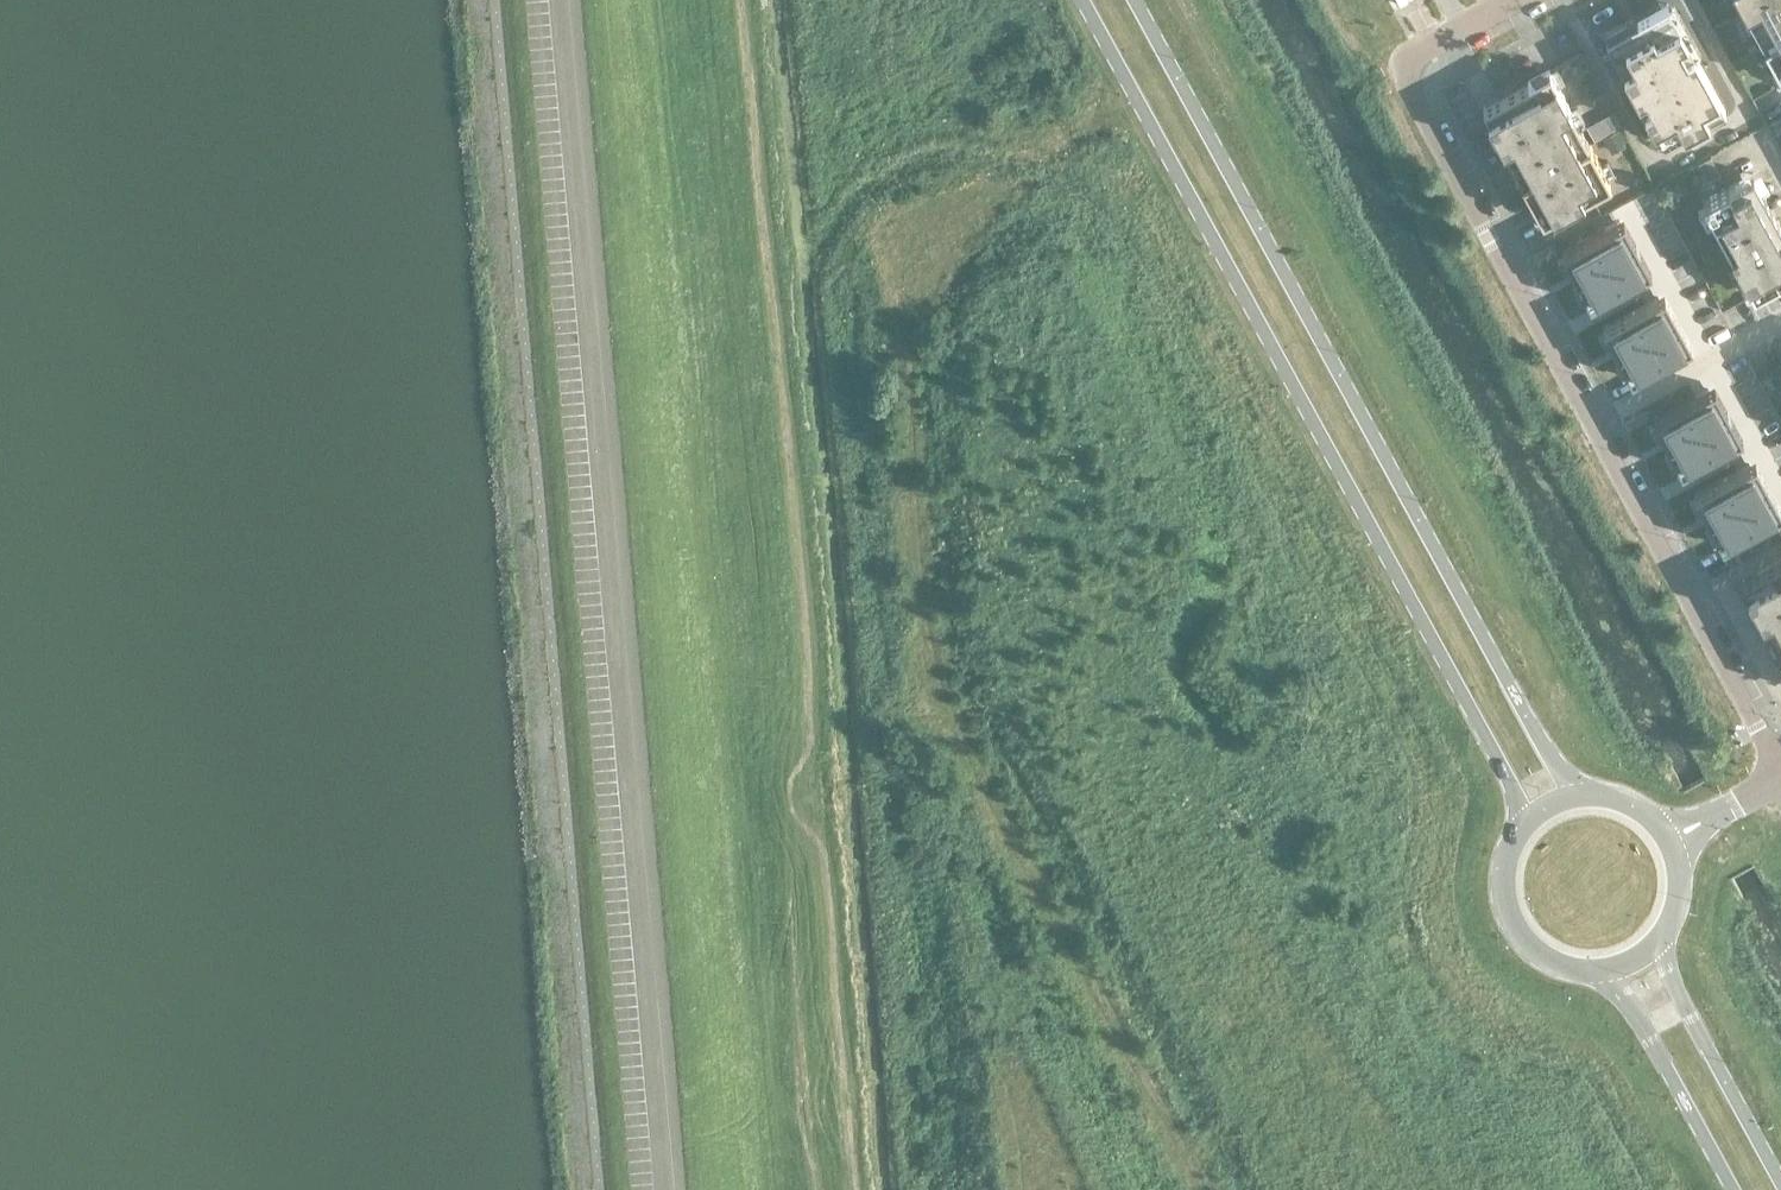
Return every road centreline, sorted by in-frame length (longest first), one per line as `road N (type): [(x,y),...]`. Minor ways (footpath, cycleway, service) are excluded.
road 1 (track): [(922,276),(877,355),(938,702),(1204,1189)]
road 2 (secondary): [(1076,0),(1528,819)]
road 3 (secondary): [(1570,798),(1133,0)]
road 4 (residential): [(1500,0),(1413,47),(1403,63),(1408,91),(1593,423)]
road 5 (residential): [(1593,423),(1779,776)]
road 6 (secondary): [(1780,1188),(1651,945)]
road 7 (secondary): [(1608,967),(1729,1189)]
road 8 (secondary): [(1528,819),(1503,862),(1506,912),(1536,952),(1558,964),(1608,967)]
road 9 (residential): [(1593,423),(1780,318)]
road 10 (residential): [(1779,776),(1666,842)]

